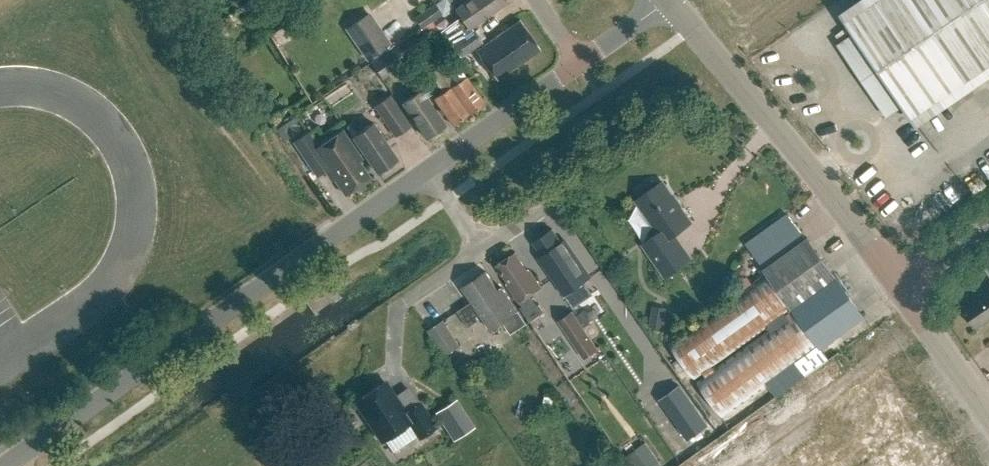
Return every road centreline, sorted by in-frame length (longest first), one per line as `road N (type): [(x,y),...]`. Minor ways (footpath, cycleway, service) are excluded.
road 1 (unclassified): [(5,465),(425,173)]
road 2 (unclassified): [(900,286),(667,1)]
road 3 (unclassified): [(425,173),(578,66)]
road 4 (unclassified): [(988,411),(900,286)]

